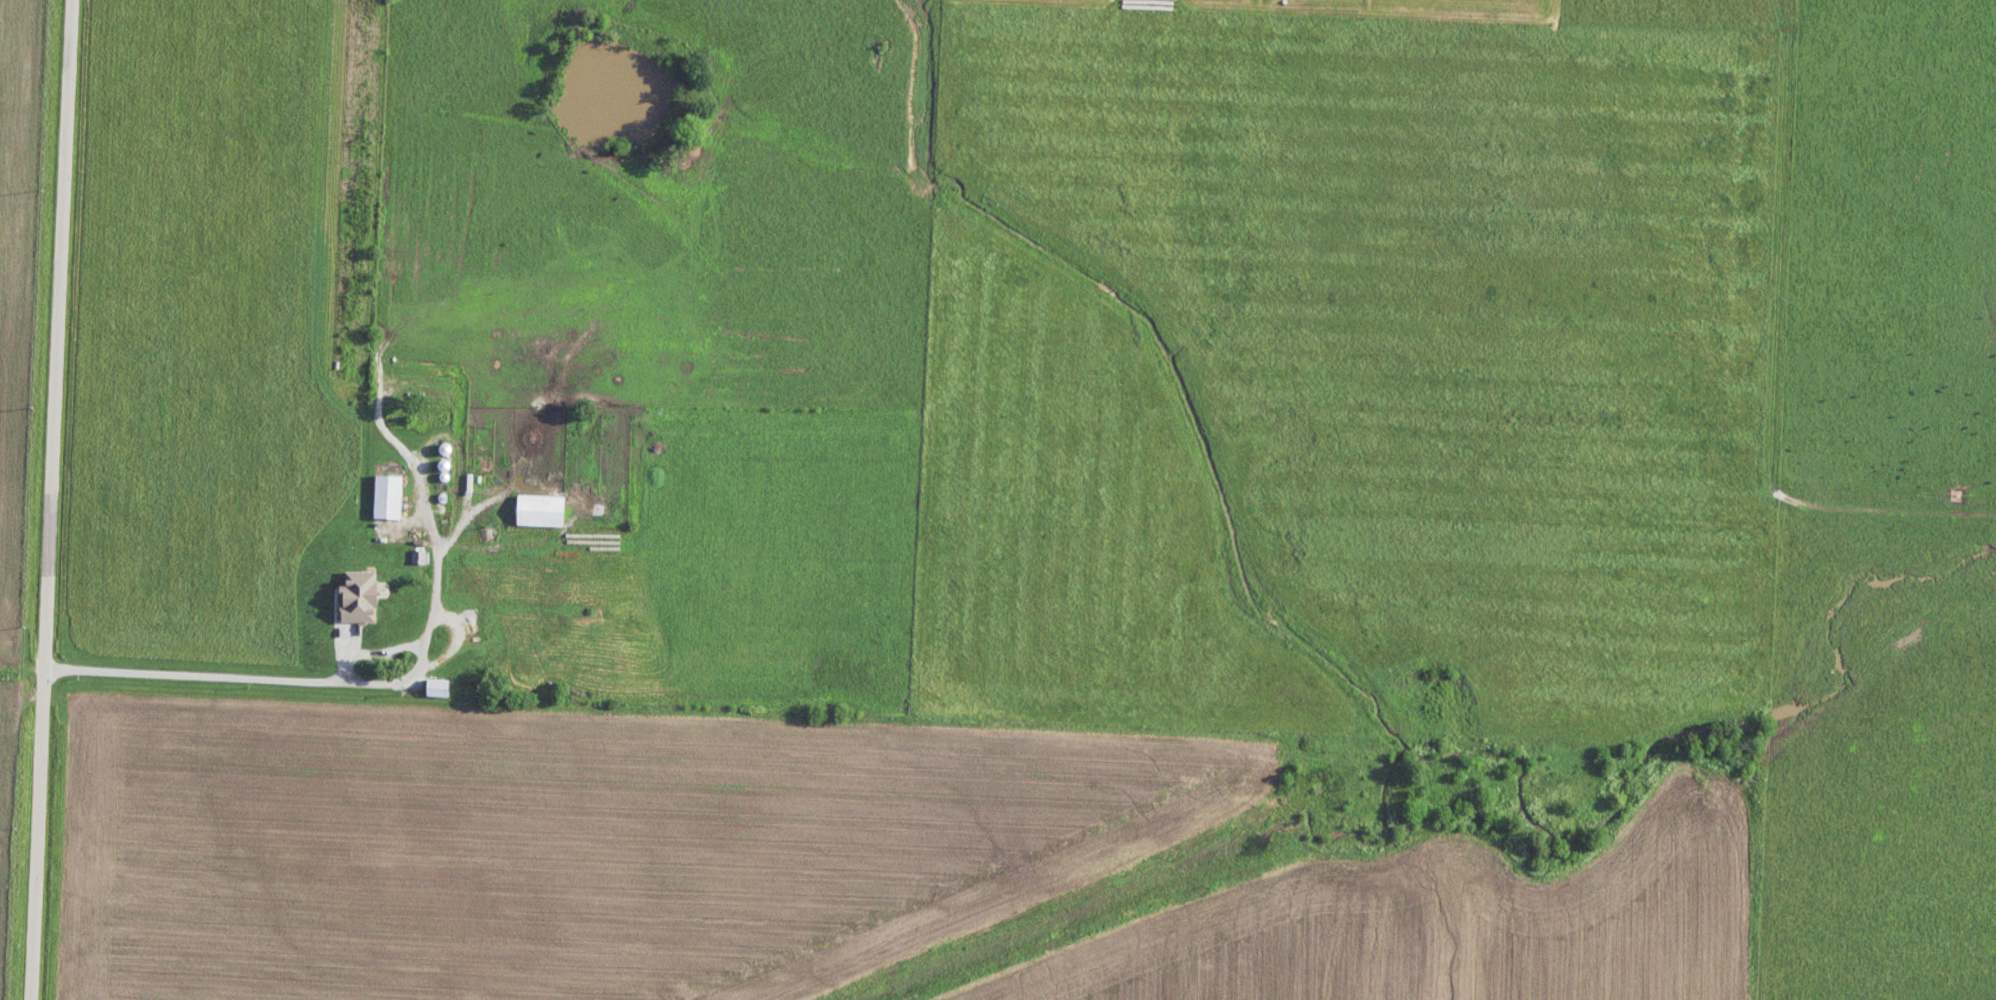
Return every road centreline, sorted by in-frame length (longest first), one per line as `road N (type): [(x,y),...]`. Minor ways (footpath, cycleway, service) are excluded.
road 1 (residential): [(31,999),(72,0)]
road 2 (residential): [(46,668),(412,687),(459,646),(440,603),(439,557)]

